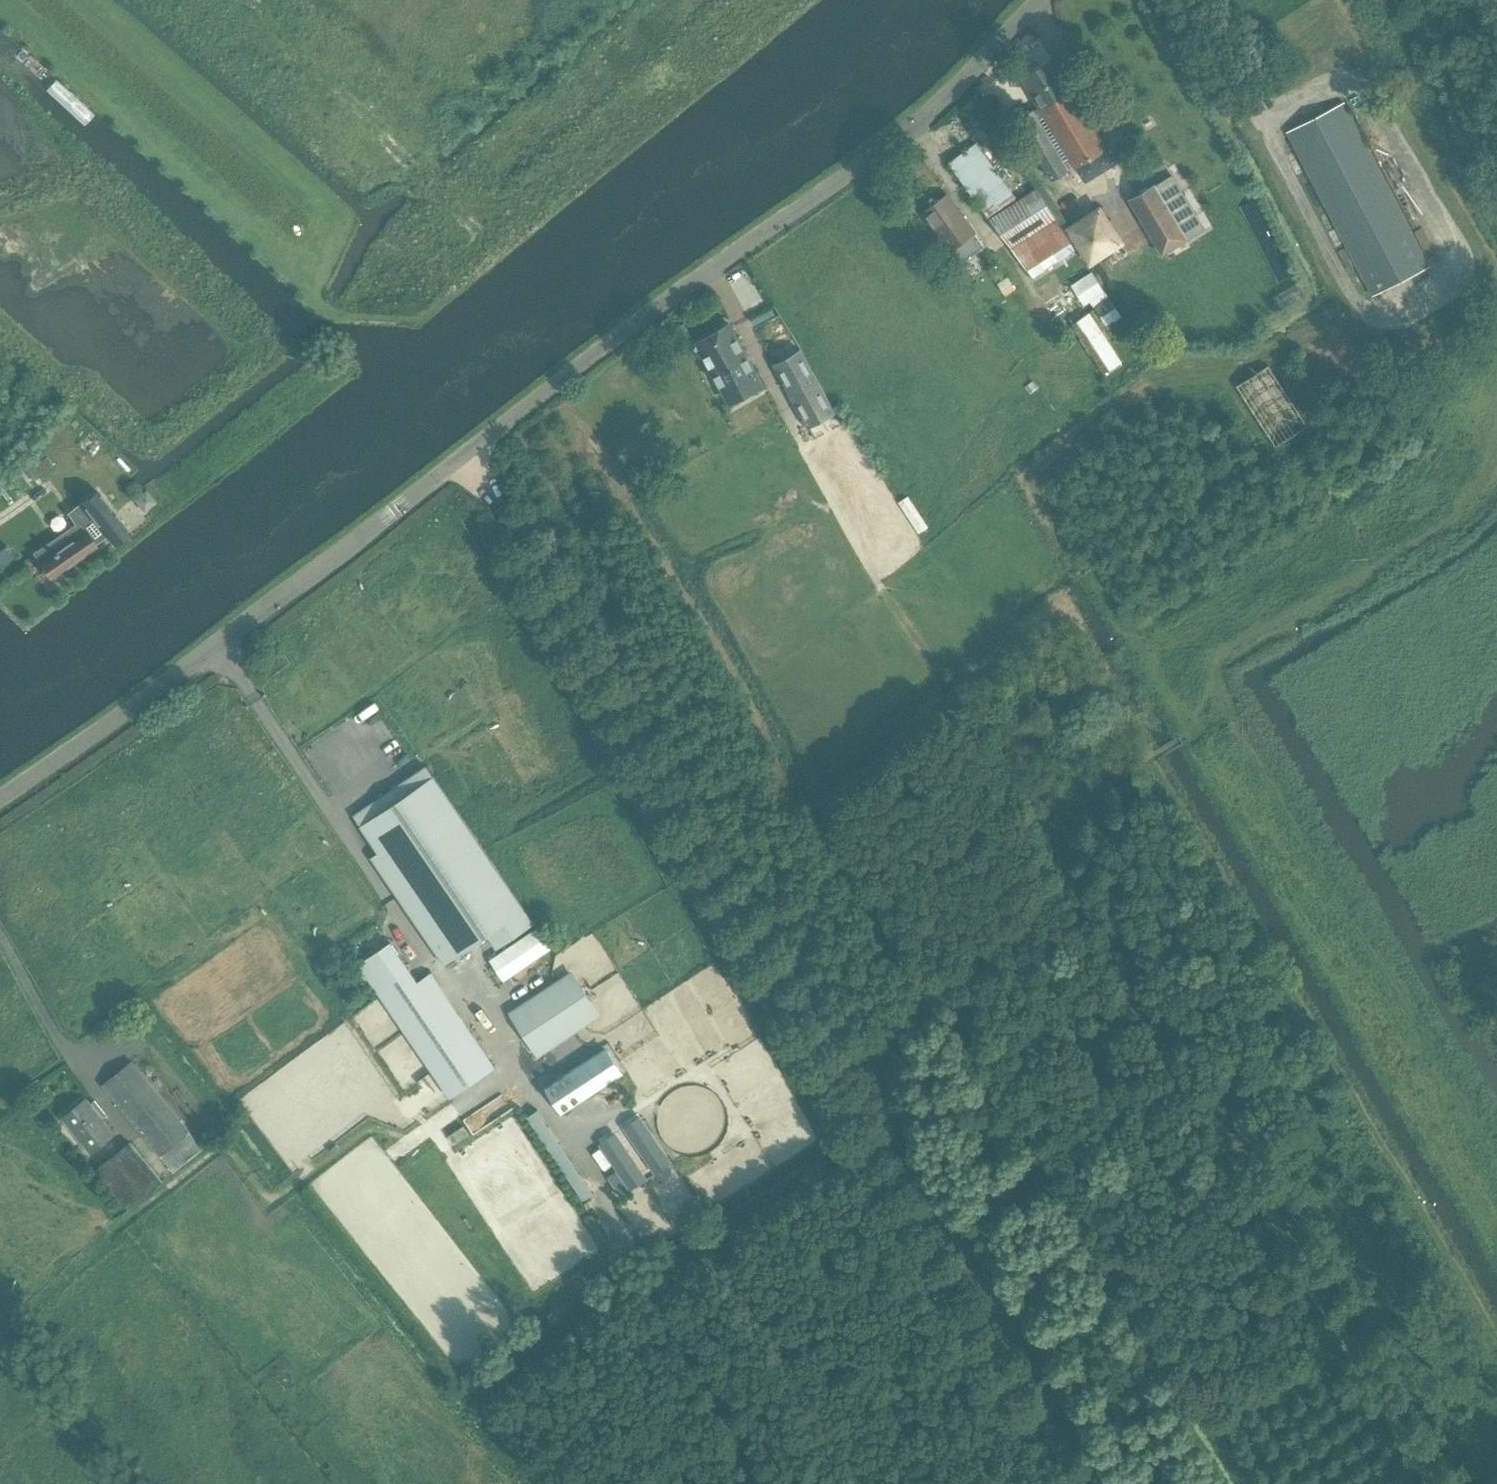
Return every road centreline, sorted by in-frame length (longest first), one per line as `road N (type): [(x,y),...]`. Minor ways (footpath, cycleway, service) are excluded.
road 1 (residential): [(0,802),(666,304),(876,158),(952,95),(1041,0)]
road 2 (track): [(856,1113),(511,516),(464,457)]
road 3 (track): [(1231,714),(1496,1157)]
road 4 (track): [(1074,1483),(870,1140)]

